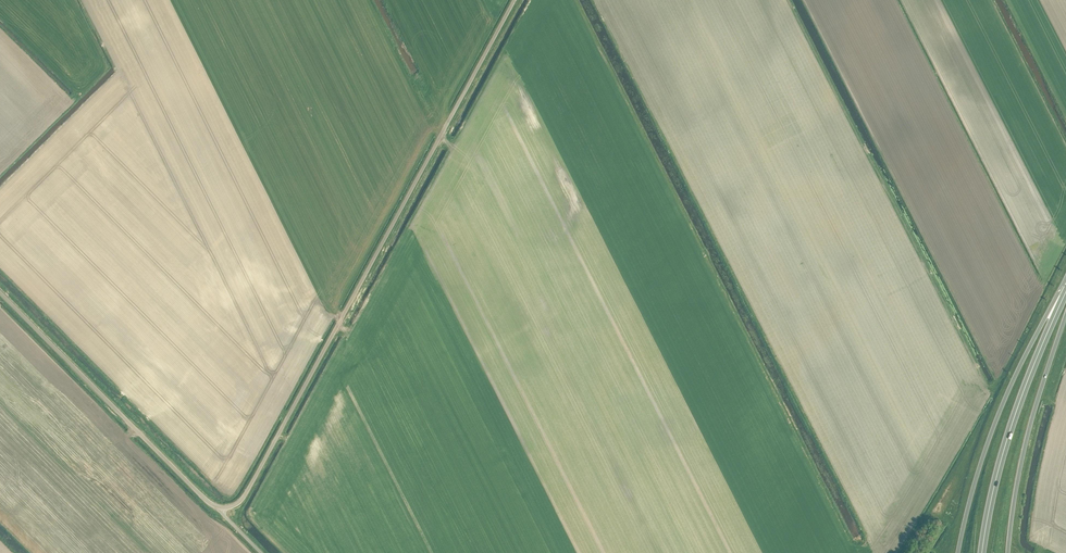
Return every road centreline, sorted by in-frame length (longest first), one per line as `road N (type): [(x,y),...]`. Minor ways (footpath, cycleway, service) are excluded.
road 1 (unclassified): [(225,508),(245,496),(514,0)]
road 2 (unclassified): [(225,508),(212,505),(0,293)]
road 3 (trunk): [(1065,289),(998,415),(958,552)]
road 4 (trunk): [(982,552),(1015,415),(1065,291)]
road 5 (trunk): [(1008,552),(1027,437),(1065,314)]

